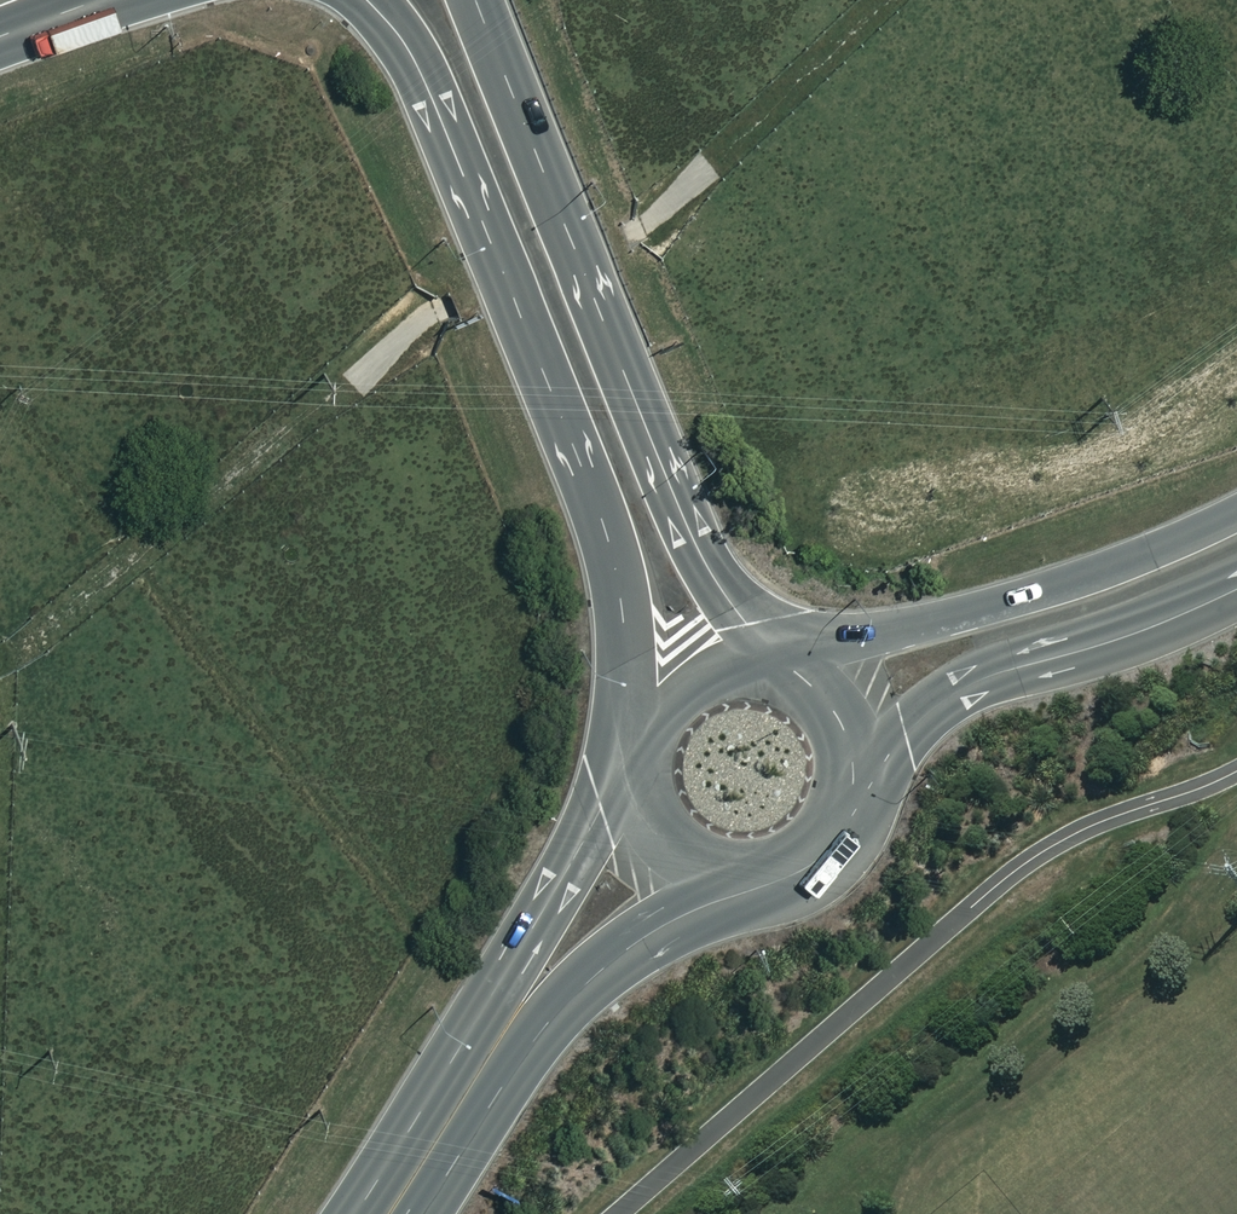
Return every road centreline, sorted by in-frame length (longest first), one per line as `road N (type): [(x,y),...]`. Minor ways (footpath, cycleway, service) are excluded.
road 1 (secondary): [(634,728),(609,536),(424,80),(373,0)]
road 2 (secondary): [(475,0),(670,488),(760,653)]
road 3 (track): [(447,304),(345,376),(0,660)]
road 4 (track): [(447,304),(627,232),(710,165),(881,0)]
road 5 (secondary): [(780,658),(949,621),(1097,572),(1236,512)]
road 6 (secondary): [(1236,587),(946,694),(905,727),(865,781)]
road 7 (secondary): [(508,1018),(518,947),(627,766)]
road 8 (secondary): [(731,890),(664,921),(574,989),(508,1018)]
road 9 (secondary): [(508,1018),(388,1213)]
road 10 (secondary): [(865,781),(854,823),(822,864),(785,885),(731,890)]
road 11 (secondary): [(731,890),(668,863),(647,839),(628,797),(627,766)]
road 12 (secondary): [(780,658),(823,680),(854,719),(865,781)]
road 13 (secondary): [(634,728),(650,700),(692,664),(760,653)]

